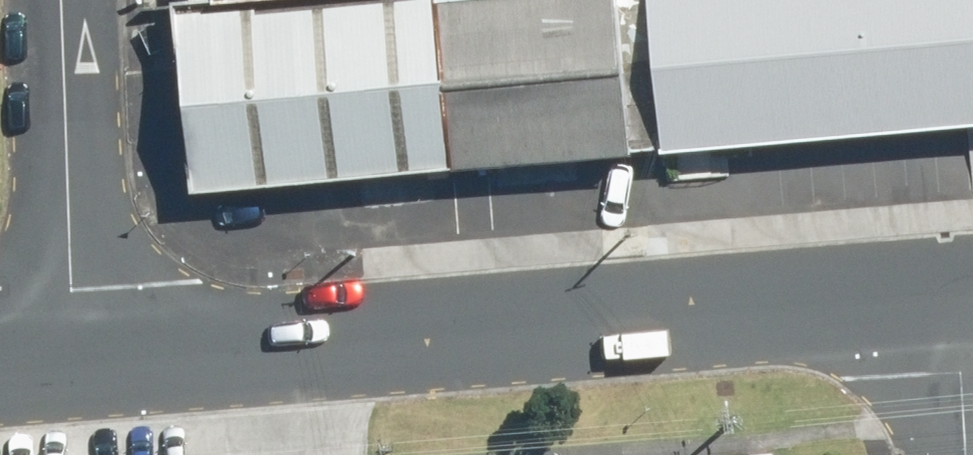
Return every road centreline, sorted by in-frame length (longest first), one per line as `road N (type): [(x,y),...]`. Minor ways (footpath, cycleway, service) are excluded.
road 1 (secondary): [(76,357),(958,291)]
road 2 (unclassified): [(57,0),(76,357)]
road 3 (unclassified): [(958,291),(962,454)]

